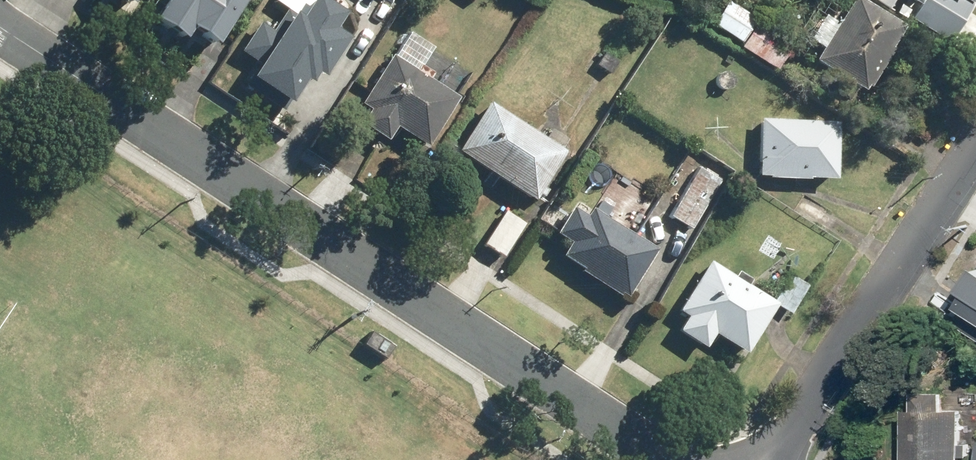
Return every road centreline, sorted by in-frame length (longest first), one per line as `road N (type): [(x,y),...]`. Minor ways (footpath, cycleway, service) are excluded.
road 1 (residential): [(666,459),(0,26)]
road 2 (residential): [(975,147),(771,459)]

